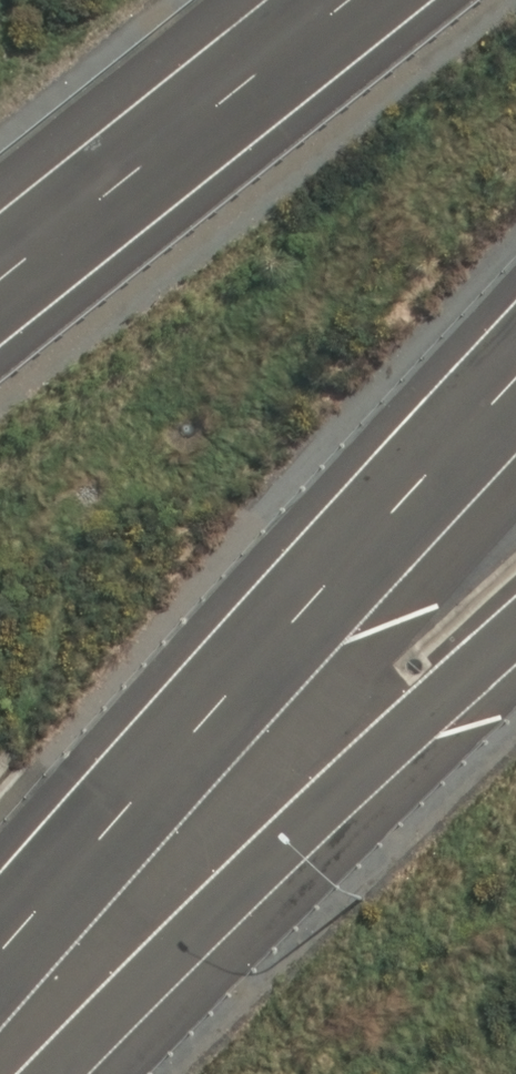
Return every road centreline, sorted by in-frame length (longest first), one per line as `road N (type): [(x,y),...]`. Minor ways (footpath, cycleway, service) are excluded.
road 1 (motorway): [(515,368),(156,763),(0,956)]
road 2 (motorway): [(515,622),(35,1073)]
road 3 (motorway): [(0,267),(325,0)]

